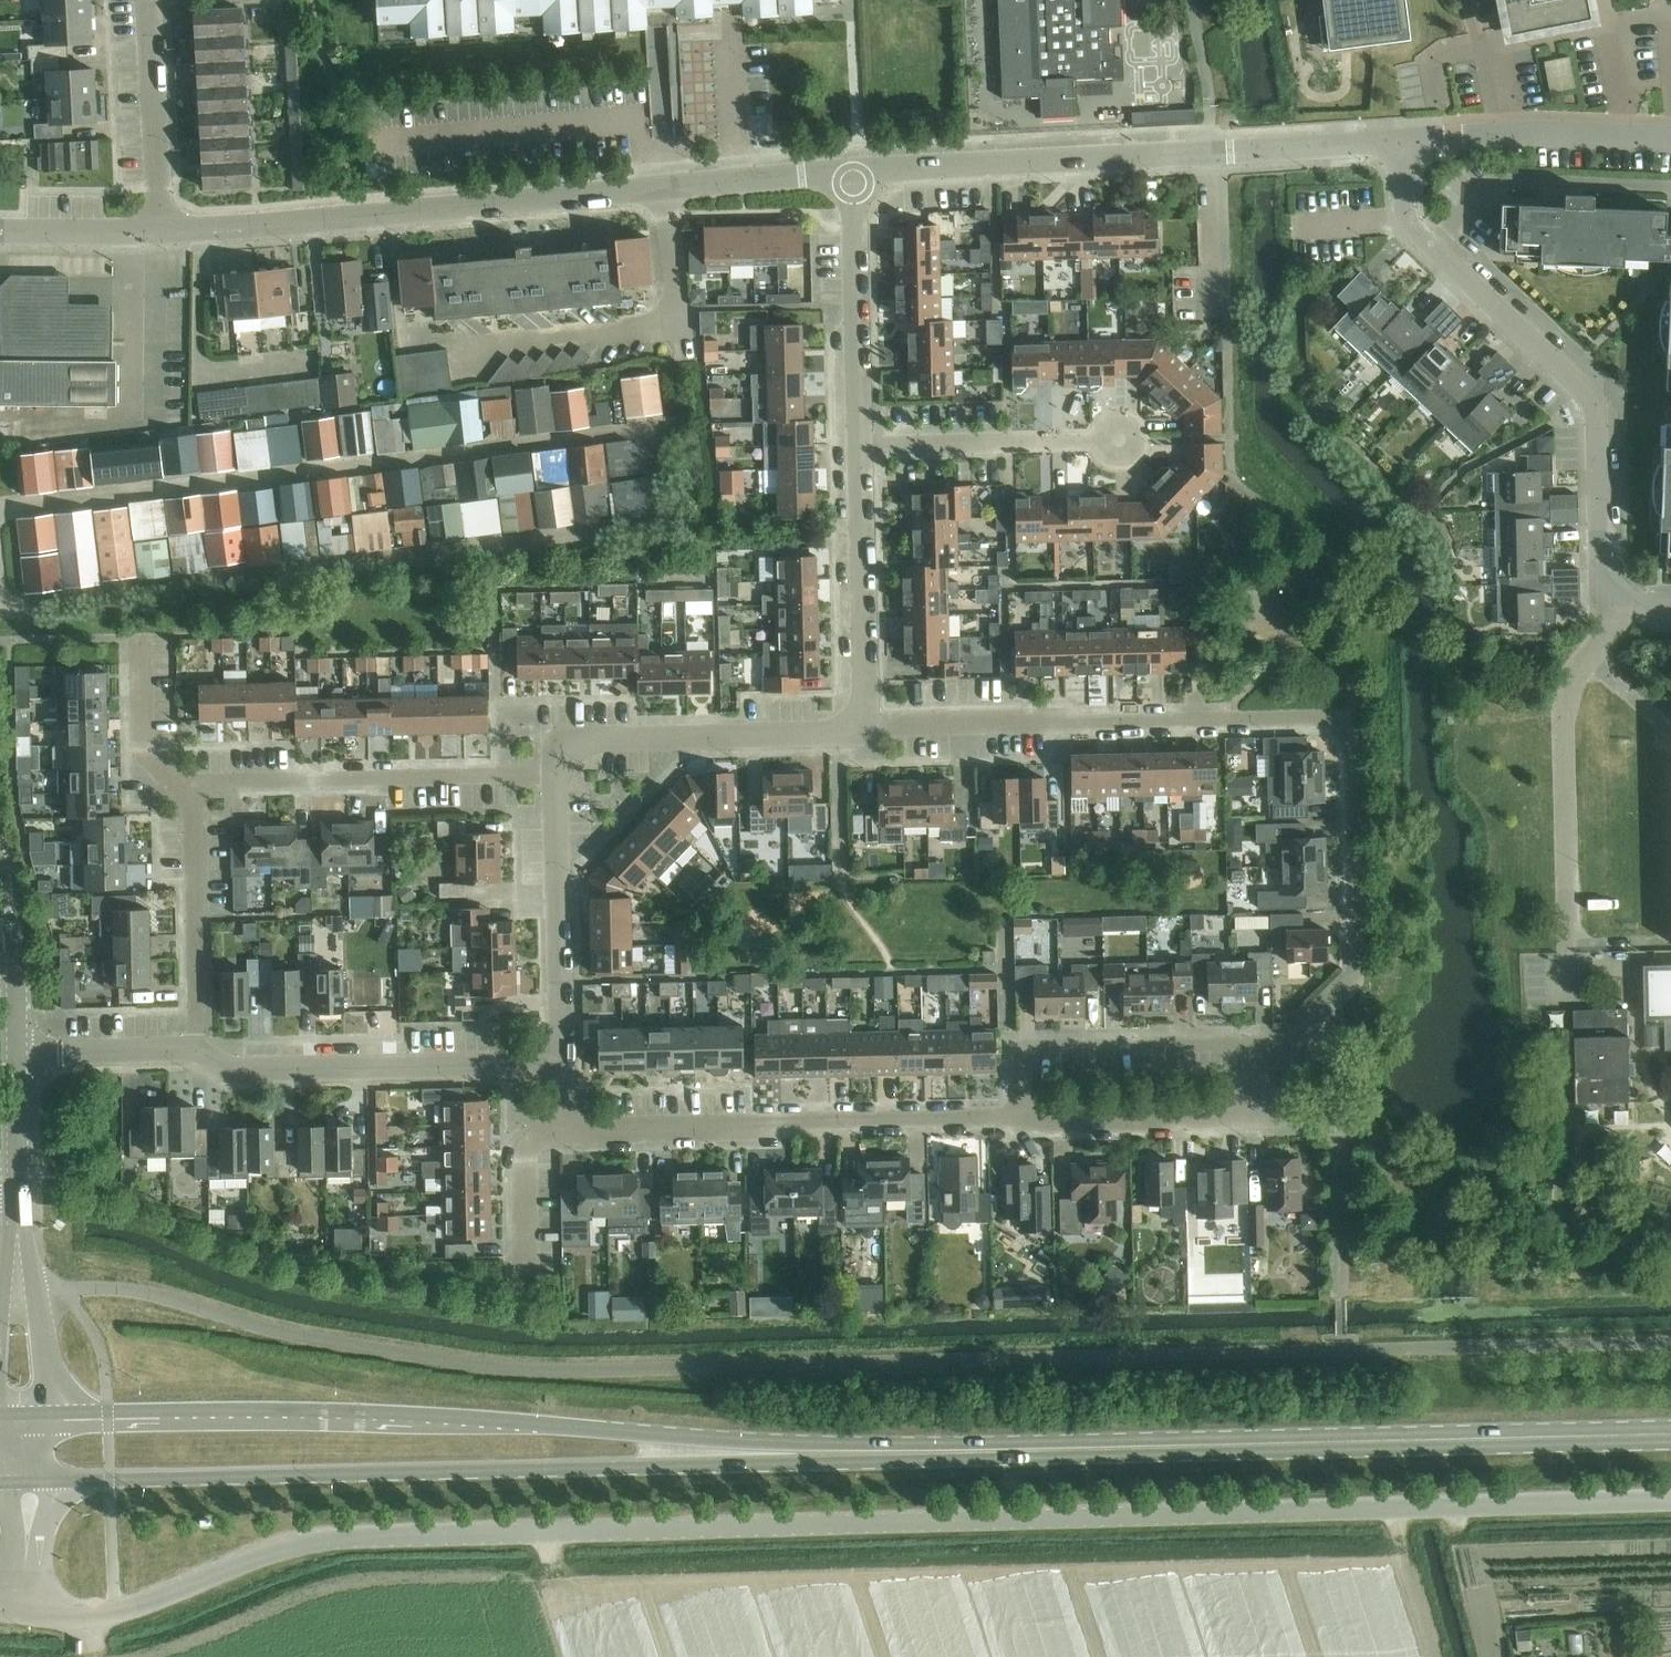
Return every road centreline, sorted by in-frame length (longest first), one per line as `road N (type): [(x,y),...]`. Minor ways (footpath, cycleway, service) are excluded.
road 1 (unclassified): [(25,1611),(114,1611),(331,1538),(1670,1500)]
road 2 (primary): [(825,1454),(1670,1432)]
road 3 (primary): [(825,1454),(494,1419),(46,1412)]
road 4 (primary): [(47,1482),(825,1454)]
road 5 (residential): [(853,172),(164,231)]
road 6 (residential): [(1402,141),(1410,218),(1594,401),(1601,588),(1640,601),(1670,600)]
road 7 (residential): [(1402,141),(853,172)]
road 8 (residential): [(866,724),(1349,720)]
road 9 (residential): [(564,1126),(1018,1120)]
road 10 (residential): [(197,1050),(231,1069),(562,1062)]
road 11 (residential): [(556,774),(195,785)]
road 12 (residential): [(1288,1042),(1353,977),(1349,720)]
road 13 (residential): [(556,774),(555,742),(839,732),(866,724)]
road 14 (residential): [(1018,1120),(1018,1050),(1288,1042)]
road 15 (residential): [(1018,1120),(1218,1114),(1288,1042)]
road 16 (residential): [(562,1062),(556,774)]
road 17 (residential): [(866,724),(860,446)]
road 18 (residential): [(860,446),(853,172)]
road 19 (residential): [(1670,139),(1563,133),(1402,141)]
road 20 (residential): [(197,1050),(195,785)]
road 21 (residential): [(860,446),(1117,441)]
road 22 (residential): [(164,231),(150,0)]
road 23 (residential): [(195,785),(177,785),(143,753),(139,636)]
road 24 (residential): [(17,1053),(197,1050)]
road 25 (tertiary): [(17,1053),(15,958),(0,876)]
road 26 (residential): [(527,1271),(523,1153),(564,1126)]
road 27 (residential): [(164,231),(0,230)]
road 28 (tertiary): [(19,1182),(17,1053)]
road 29 (tertiary): [(46,1412),(35,1327),(18,1296)]

